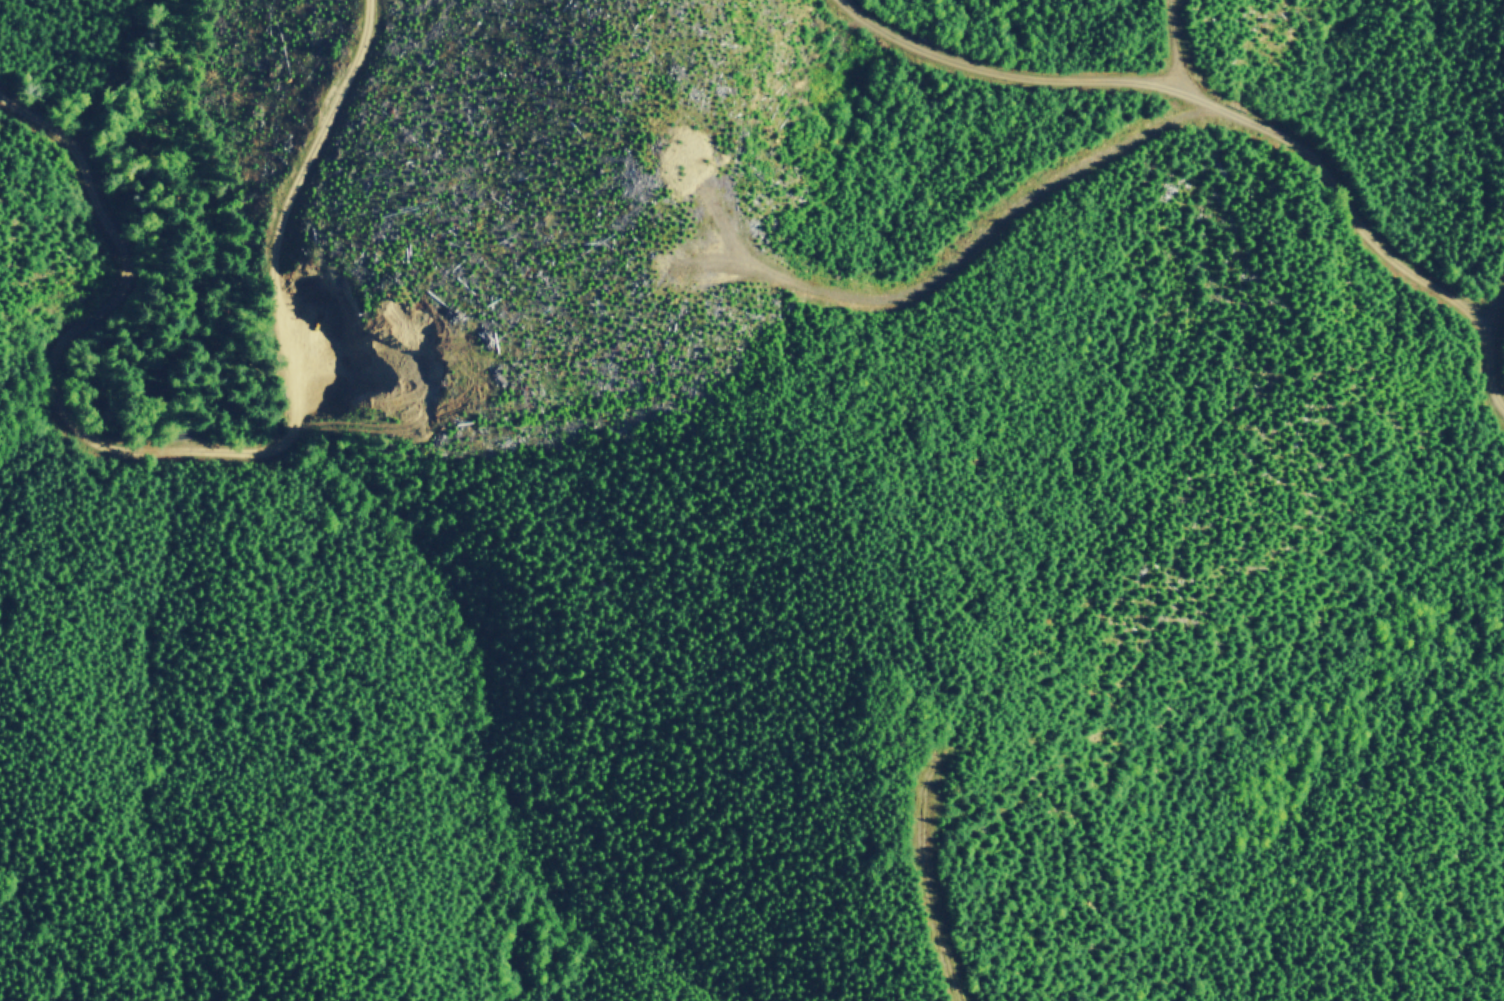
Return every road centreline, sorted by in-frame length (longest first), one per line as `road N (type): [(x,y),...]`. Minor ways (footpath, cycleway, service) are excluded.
road 1 (track): [(0,21),(148,169),(136,272),(112,303),(124,376),(184,424),(317,406),(329,163),(365,66),(370,0)]

